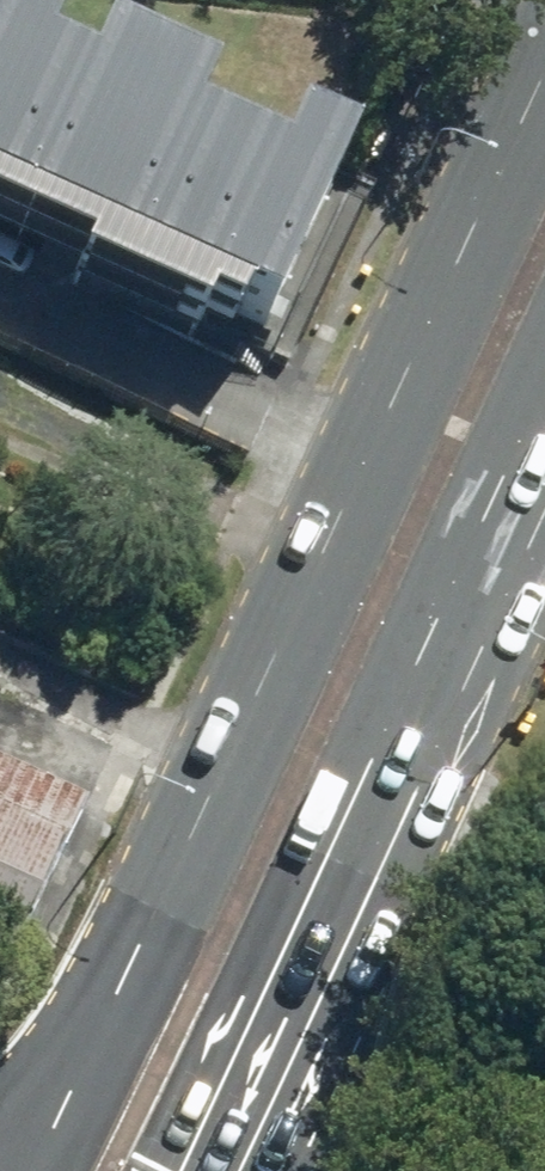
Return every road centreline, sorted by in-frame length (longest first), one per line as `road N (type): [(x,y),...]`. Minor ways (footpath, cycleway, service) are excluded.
road 1 (primary): [(51,1143),(544,98)]
road 2 (primary): [(544,462),(257,1082)]

